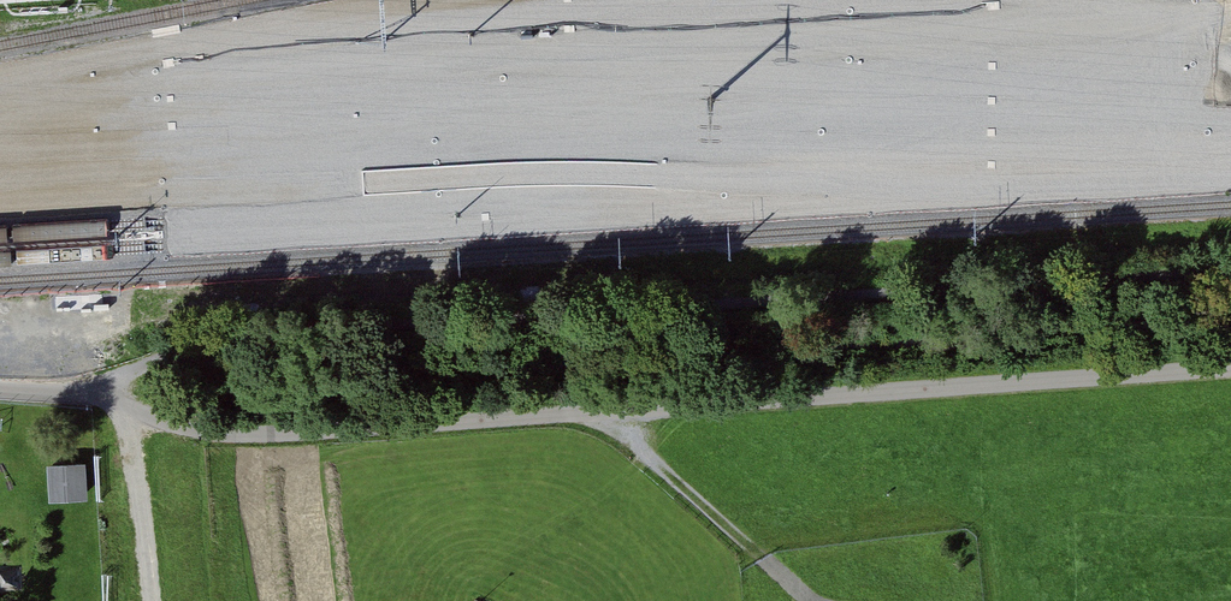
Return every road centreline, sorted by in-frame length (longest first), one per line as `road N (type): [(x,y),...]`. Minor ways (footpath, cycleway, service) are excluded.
road 1 (track): [(0,389),(87,395),(194,431),(238,435),(1230,368)]
road 2 (track): [(598,412),(809,600)]
road 3 (track): [(151,600),(121,404)]

